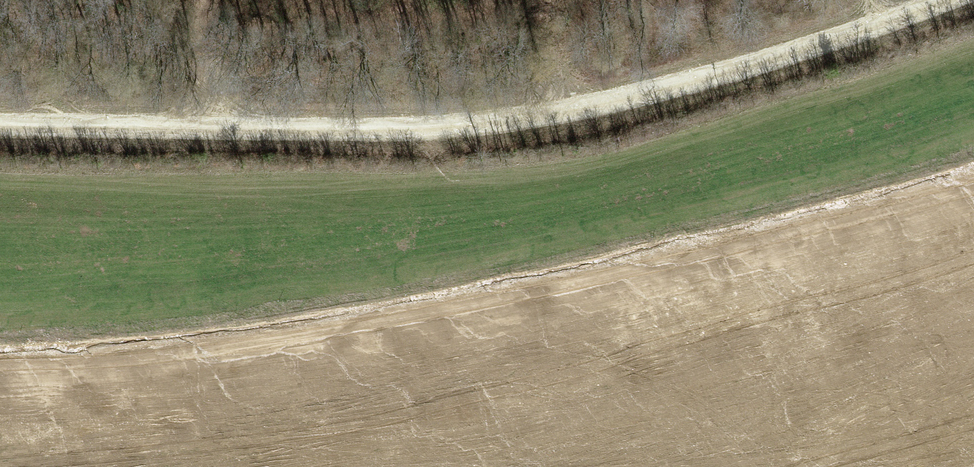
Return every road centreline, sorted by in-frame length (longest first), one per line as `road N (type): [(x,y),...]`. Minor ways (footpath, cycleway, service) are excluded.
road 1 (track): [(0,398),(382,355),(973,215)]
road 2 (track): [(944,0),(615,106),(457,129),(0,120)]

